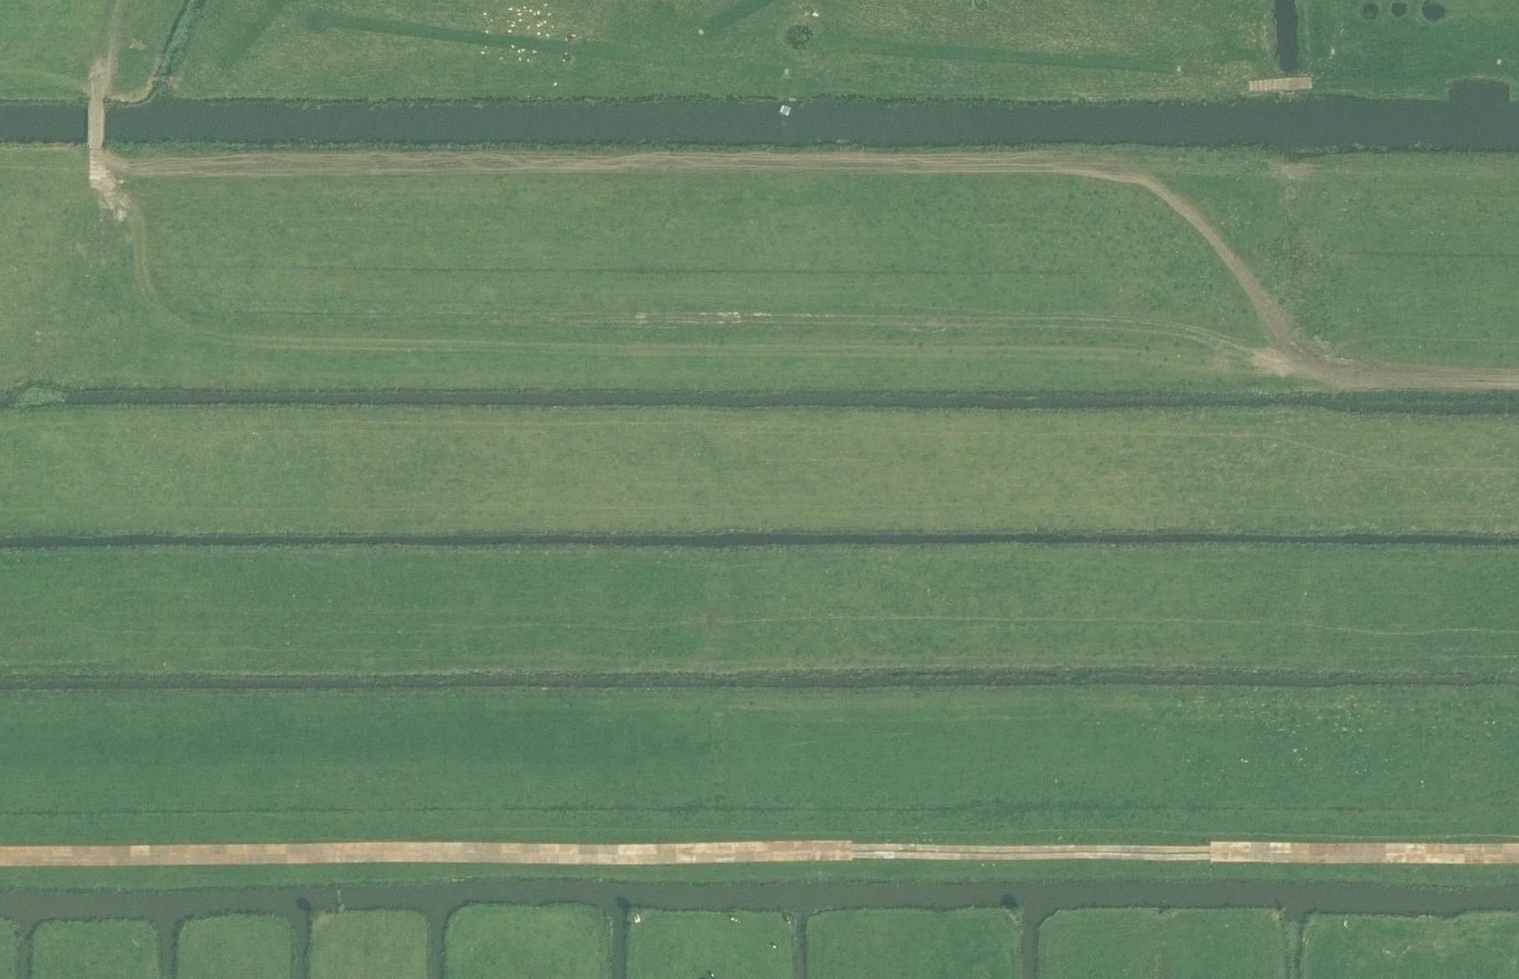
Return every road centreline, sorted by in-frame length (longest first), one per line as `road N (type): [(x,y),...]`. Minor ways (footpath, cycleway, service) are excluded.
road 1 (track): [(1518,382),(1280,379),(1179,334),(203,316),(144,289),(107,225),(98,79),(141,0)]

